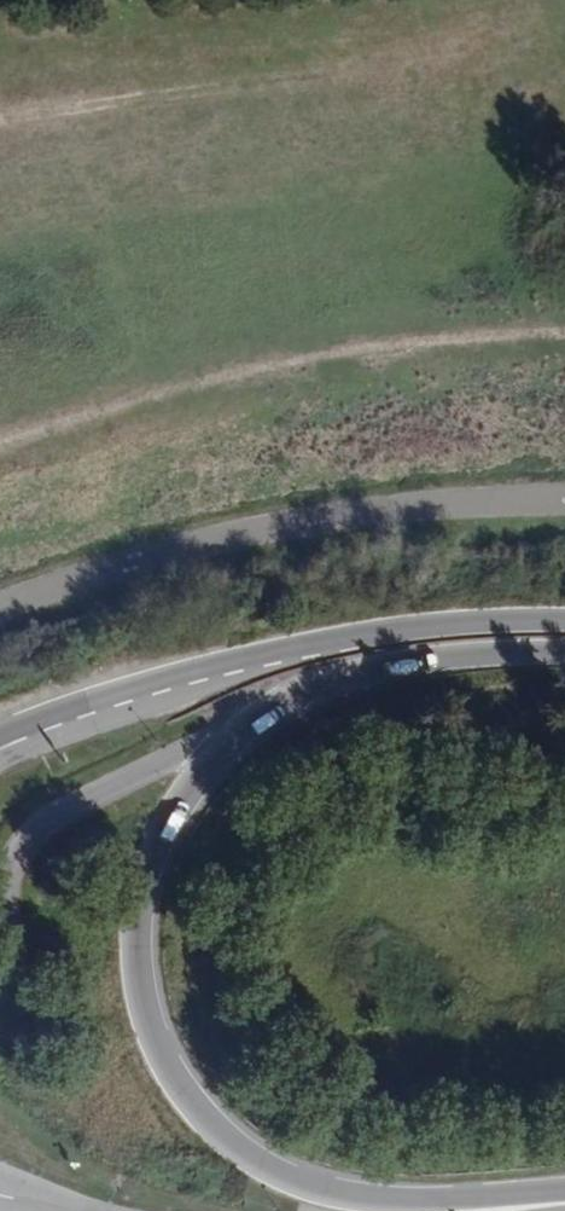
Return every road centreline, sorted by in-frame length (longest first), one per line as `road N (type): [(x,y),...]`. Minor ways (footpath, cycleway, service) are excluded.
road 1 (primary): [(564,1191),(412,1204),(335,1198),(257,1171),(197,1122),(153,1059),(128,988),(128,911),(151,828),(184,781),(228,738),(298,694),(371,668),(564,653)]
road 2 (primary): [(564,623),(343,635),(40,715),(0,733)]
road 3 (unclassified): [(564,500),(482,500),(285,524),(138,559),(0,608)]
road 4 (track): [(0,118),(442,54)]

